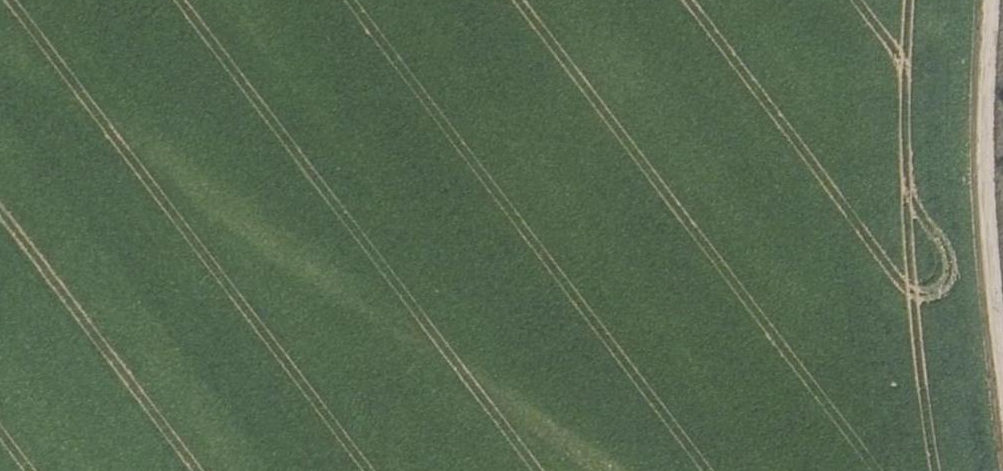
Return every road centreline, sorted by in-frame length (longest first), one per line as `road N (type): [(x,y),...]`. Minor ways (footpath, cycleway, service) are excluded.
road 1 (track): [(992,0),(989,239),(1002,369)]

